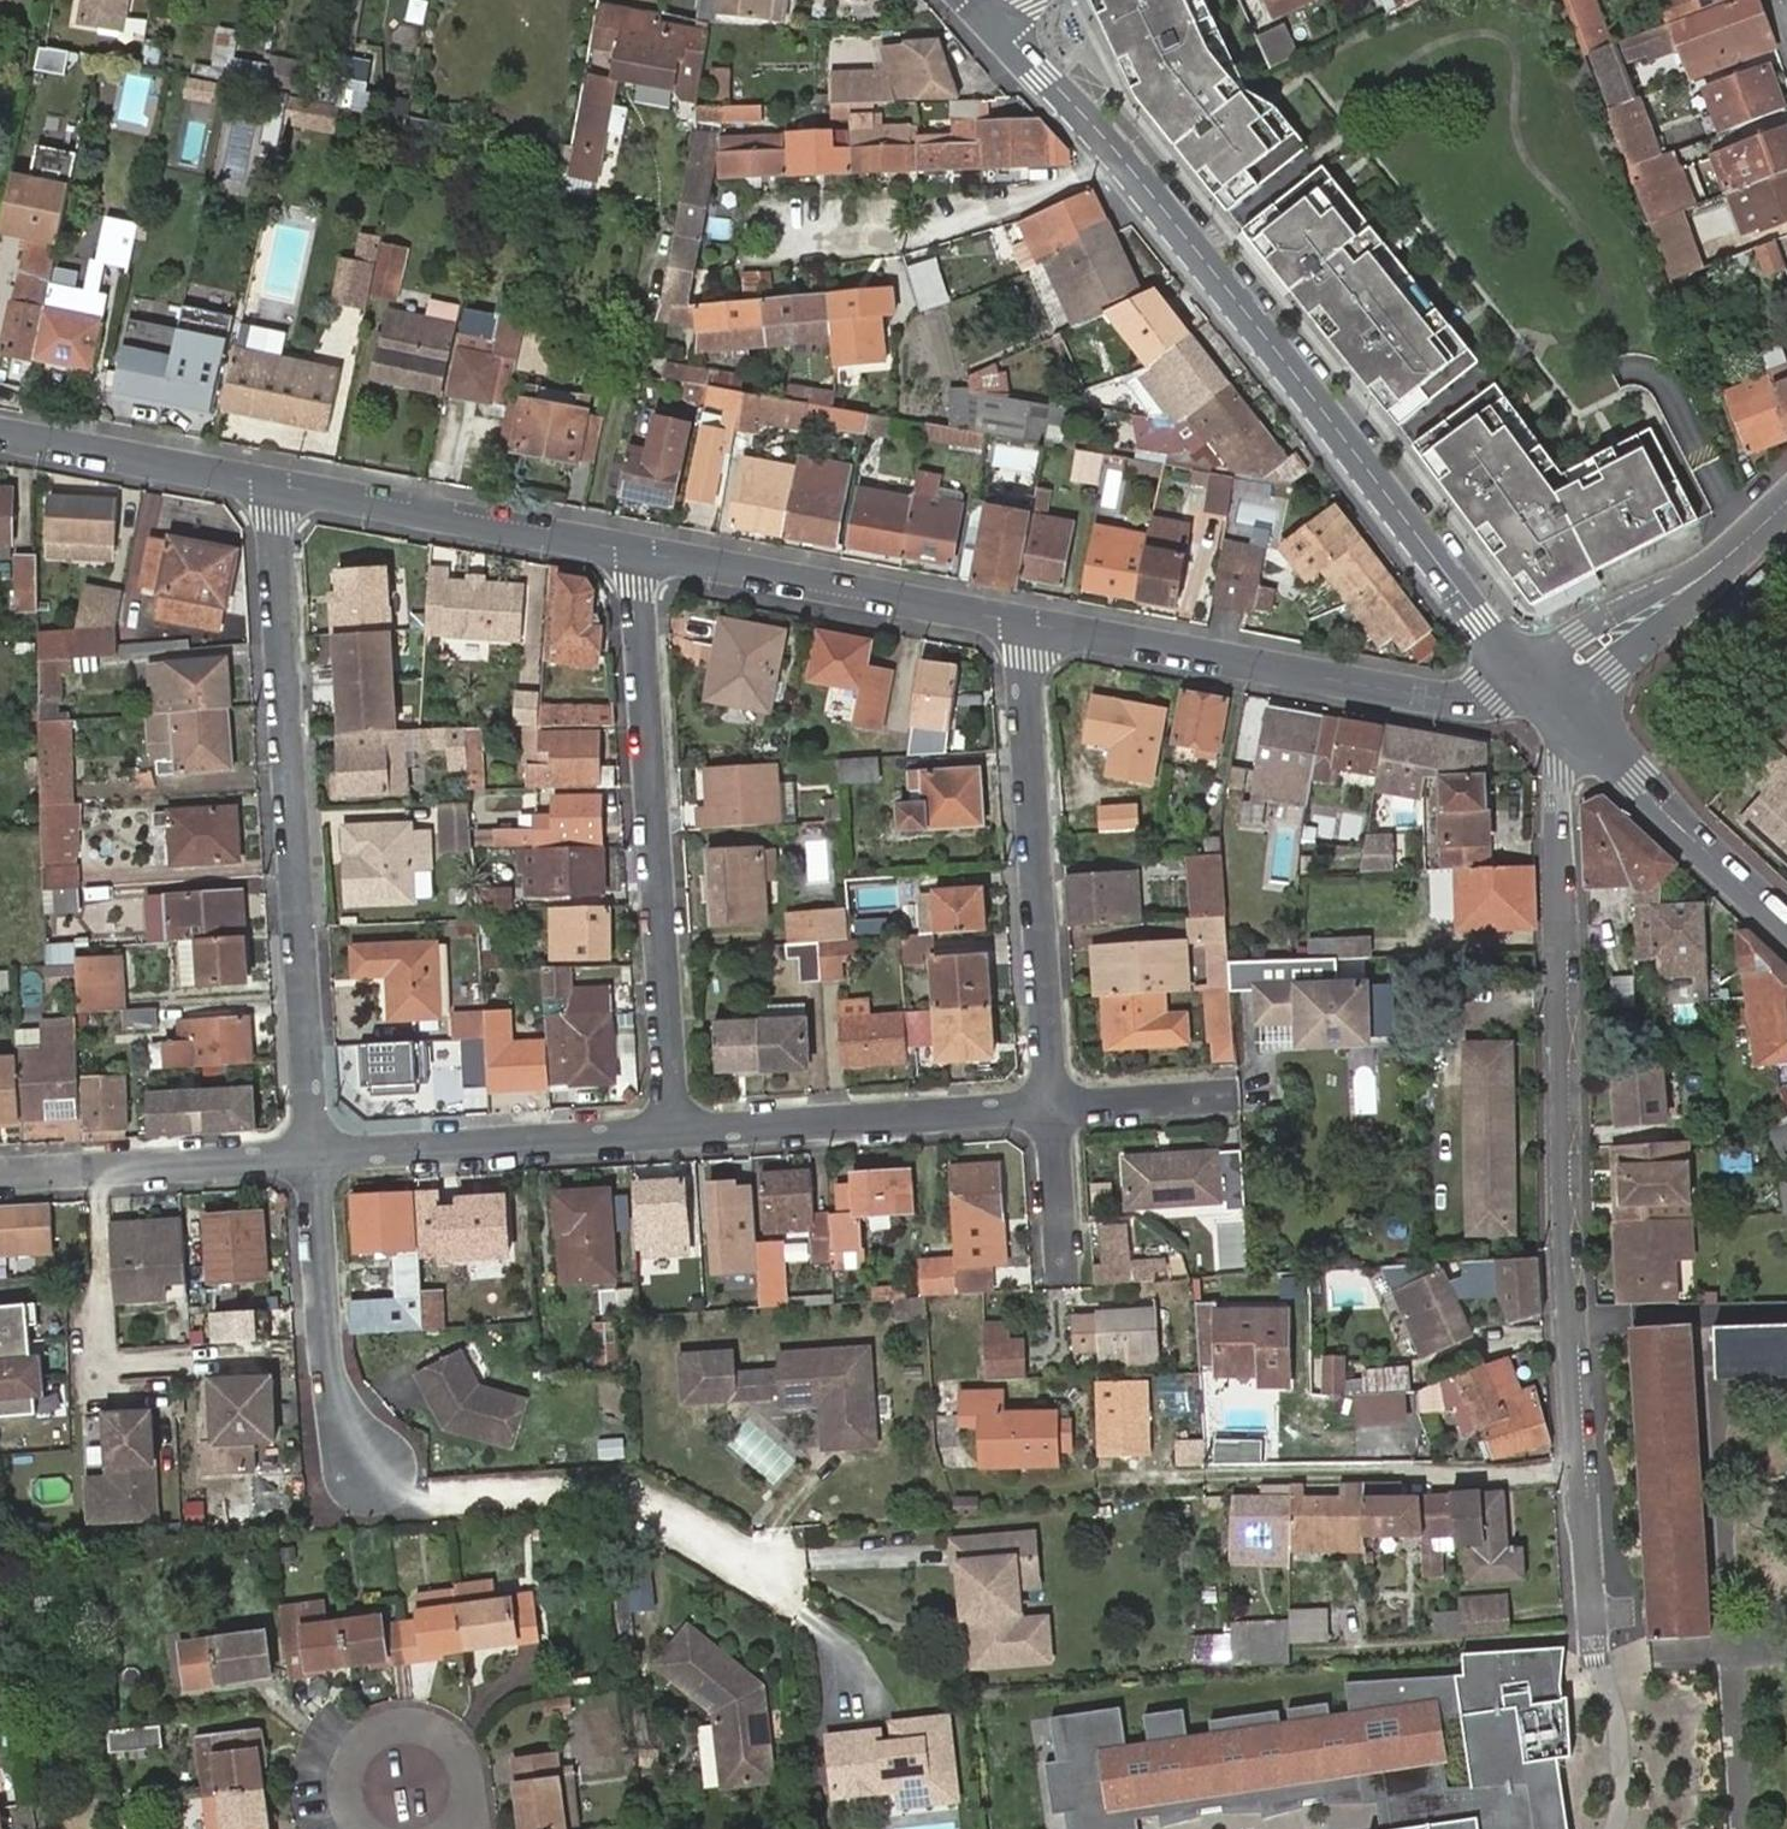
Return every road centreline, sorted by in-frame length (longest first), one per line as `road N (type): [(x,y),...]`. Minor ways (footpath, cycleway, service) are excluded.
road 1 (residential): [(1594,1654),(1569,1350),(1556,953),(1556,788),(1592,740)]
road 2 (residential): [(270,484),(316,1158)]
road 3 (tertiary): [(1121,155),(1535,682)]
road 4 (residential): [(638,552),(673,1131)]
road 5 (residential): [(1018,622),(1454,701),(1493,700),(1535,682)]
road 6 (residential): [(1018,622),(1054,1108)]
road 7 (track): [(366,1467),(429,1503),(614,1494),(759,1564),(802,1612)]
road 8 (residential): [(638,552),(1018,622)]
road 9 (residential): [(673,1131),(1054,1108)]
road 10 (residential): [(270,484),(638,552)]
road 11 (residential): [(316,1158),(673,1131)]
road 12 (residential): [(787,246),(940,225),(1121,155)]
road 13 (residential): [(316,1158),(326,1340),(343,1422),(366,1467)]
road 14 (residential): [(0,1175),(316,1158)]
road 15 (tertiary): [(1786,501),(1722,560),(1535,682)]
road 16 (residential): [(459,1828),(472,1806),(470,1764),(442,1731),(400,1723),(380,1730),(350,1760),(346,1802),(360,1828)]
road 17 (residential): [(0,435),(270,484)]
road 18 (tertiary): [(1592,740),(1786,925)]
road 19 (residential): [(1054,1108),(1228,1096)]
road 20 (residential): [(1054,1108),(1064,1269)]

